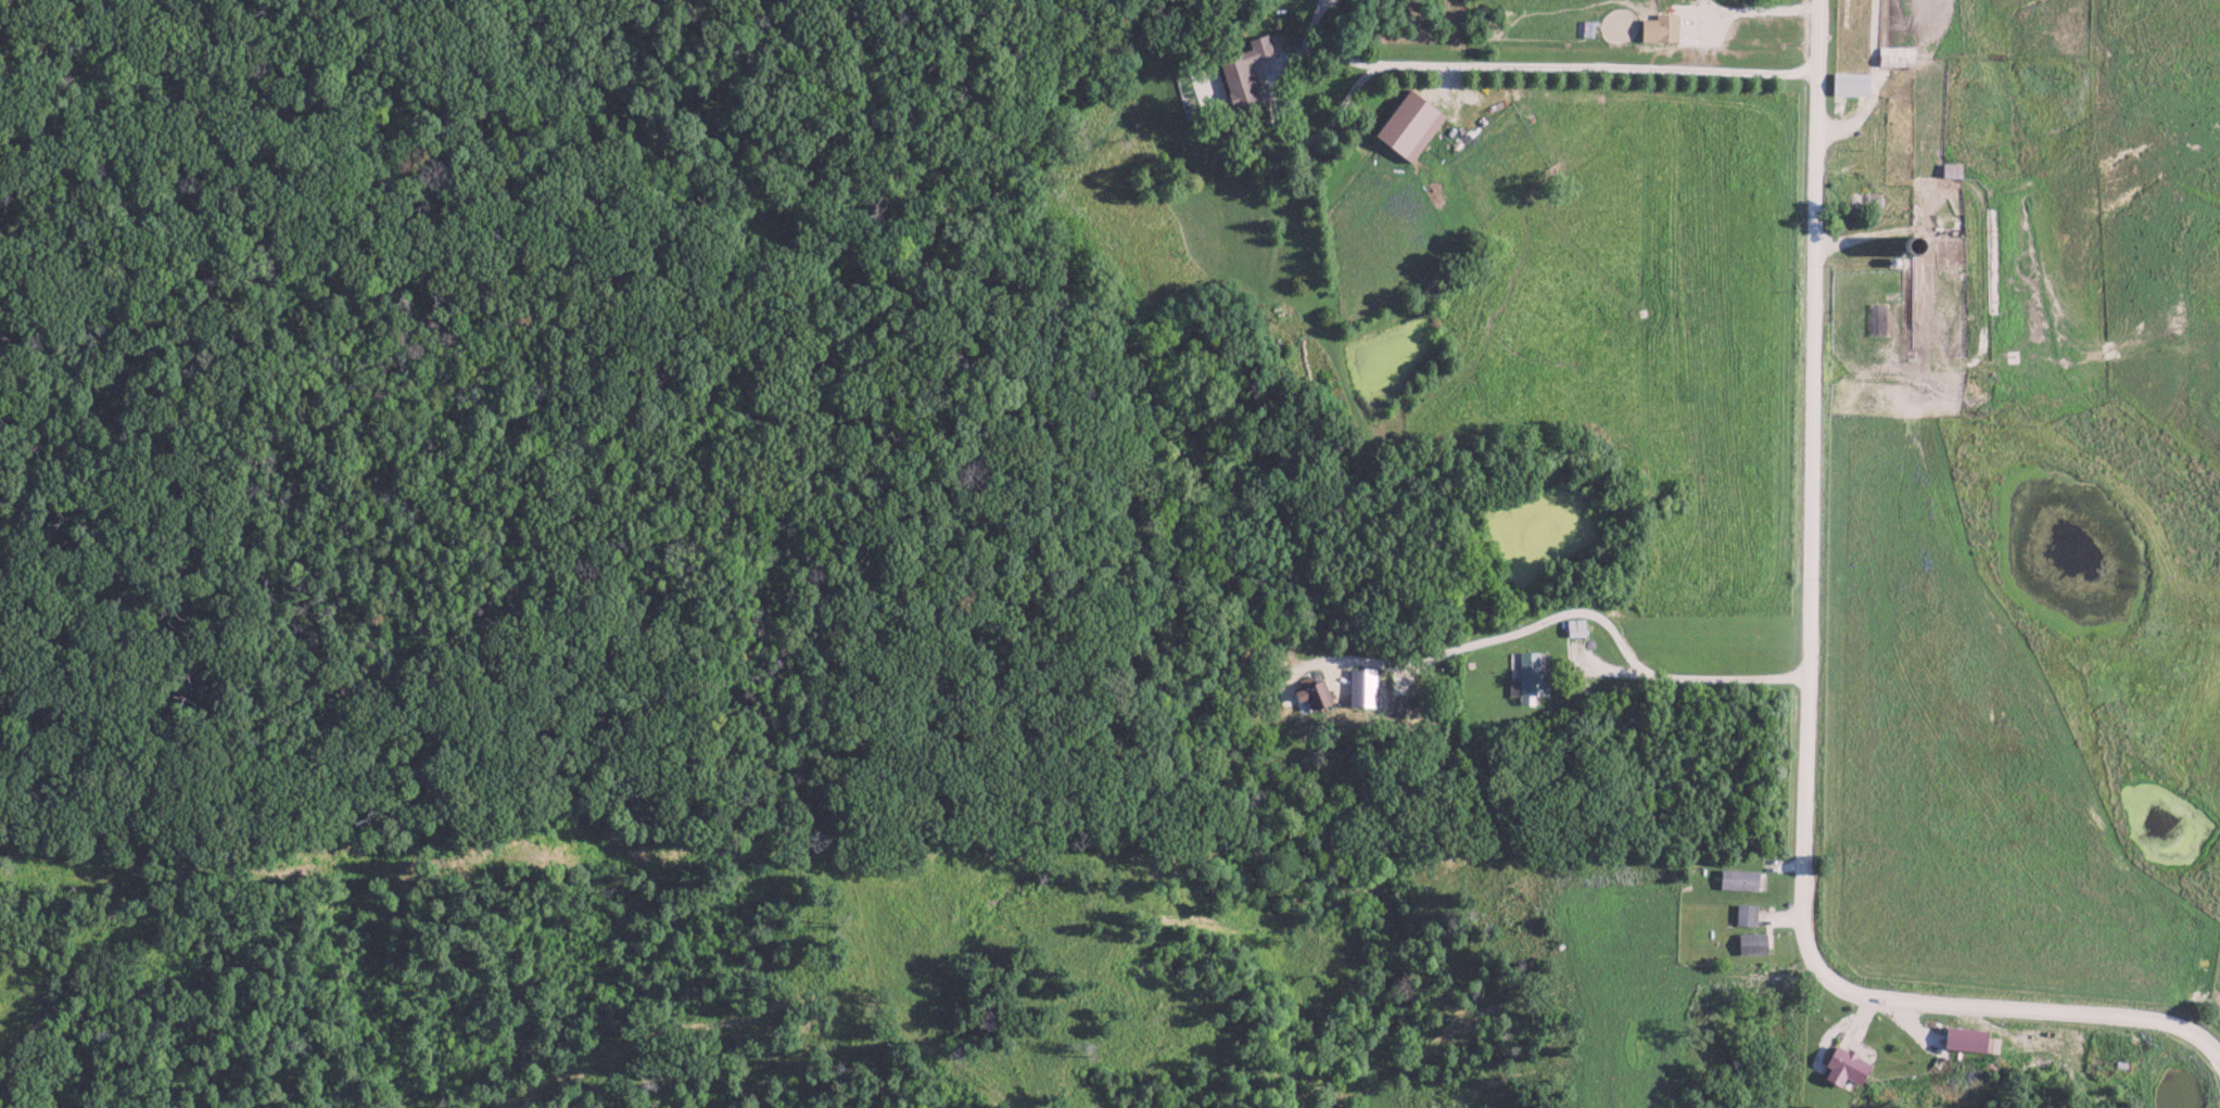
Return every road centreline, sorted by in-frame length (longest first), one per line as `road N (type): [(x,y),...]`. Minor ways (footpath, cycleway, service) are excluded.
road 1 (residential): [(2219,1056),(2180,1023),(1875,998),(1826,977),(1813,955),(1805,899),(1826,0)]

